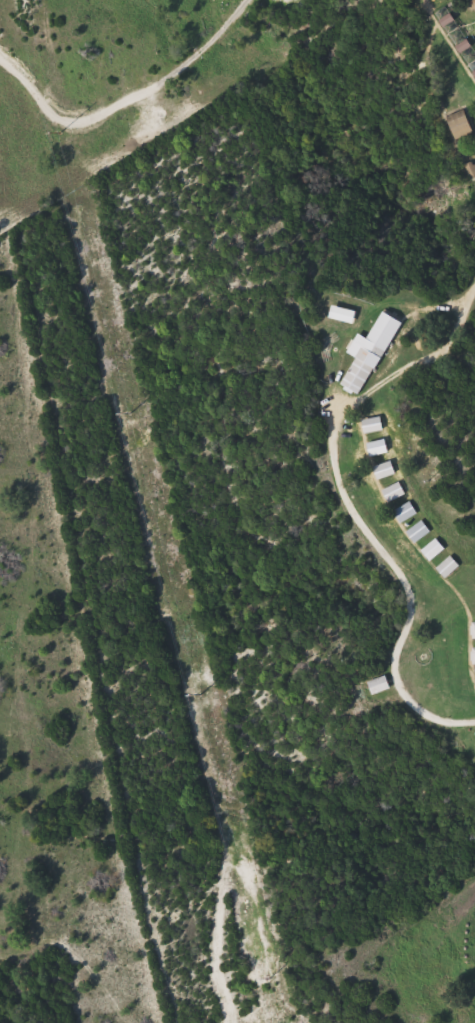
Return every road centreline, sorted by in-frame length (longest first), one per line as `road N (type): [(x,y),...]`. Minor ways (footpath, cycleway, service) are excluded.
road 1 (residential): [(175,1022),(145,908),(20,249),(0,181)]

